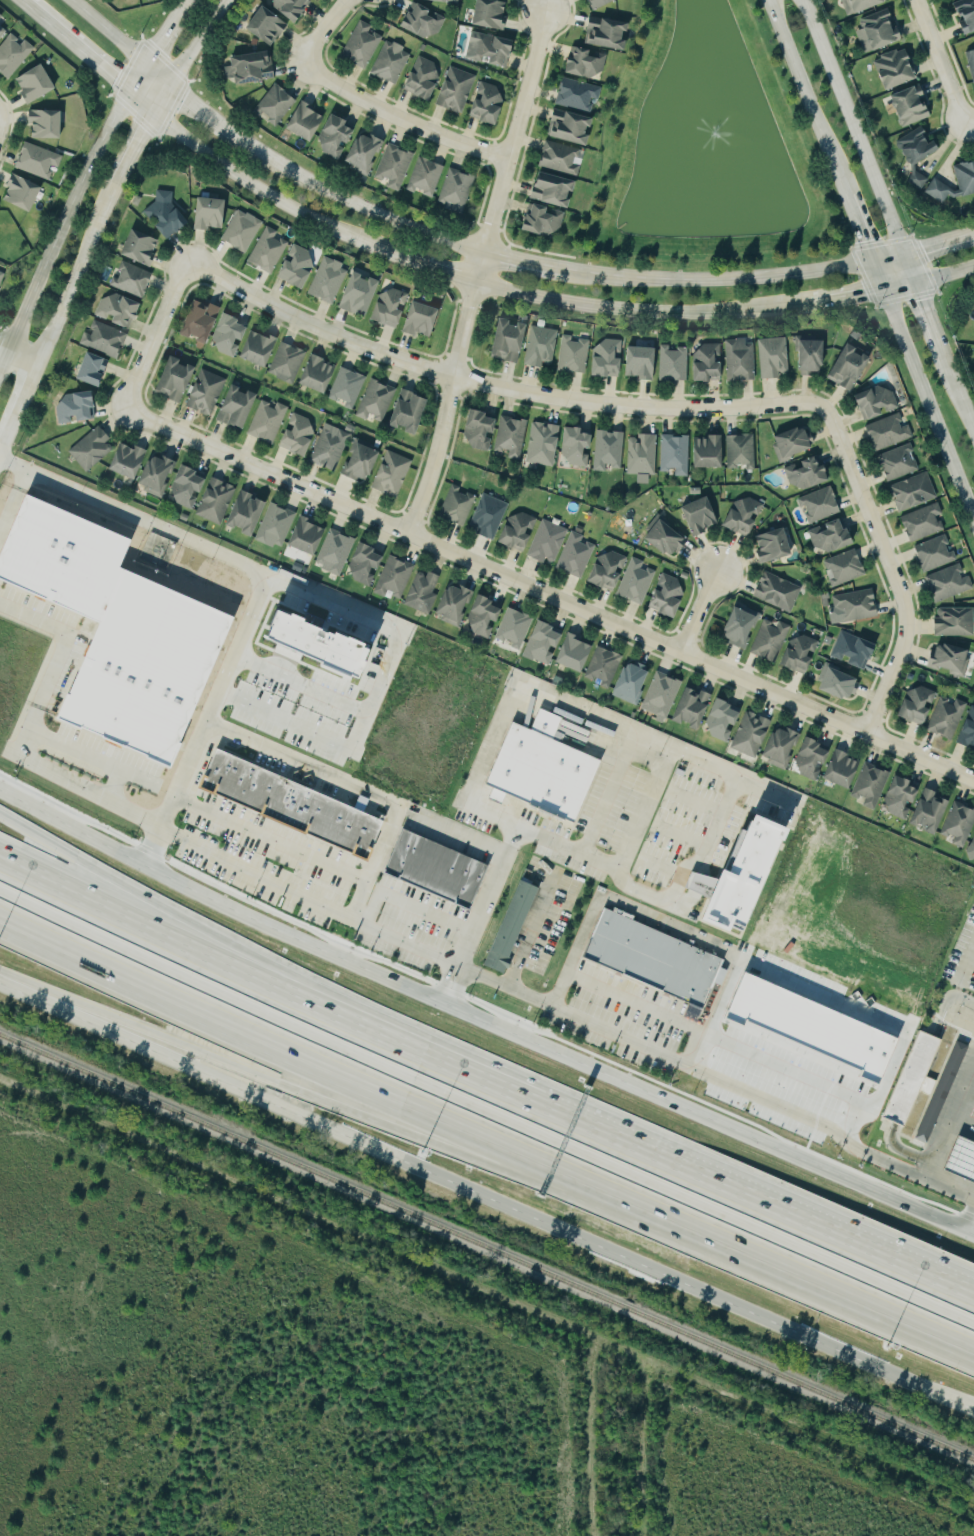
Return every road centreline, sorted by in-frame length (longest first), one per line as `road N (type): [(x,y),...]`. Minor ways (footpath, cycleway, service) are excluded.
road 1 (secondary): [(973,1248),(662,1113),(141,868),(0,792)]
road 2 (motorway): [(78,949),(973,1337)]
road 3 (residential): [(124,409),(973,782)]
road 4 (secondary): [(155,1043),(973,1401)]
road 5 (motorway): [(637,1149),(0,815)]
road 6 (secondary): [(900,257),(739,280),(560,273),(480,255),(390,221),(310,186),(223,130)]
road 7 (motorway): [(637,1149),(0,858)]
road 8 (residential): [(808,404),(695,411),(483,385),(307,325),(183,260)]
road 9 (motorway): [(155,1043),(503,1171),(685,1212)]
road 10 (motorway): [(973,1292),(637,1149)]
road 11 (residential): [(862,733),(897,656),(901,613),(827,419),(808,404)]
road 12 (secondary): [(472,283),(672,313),(806,304)]
road 13 (secondary): [(142,65),(76,185),(0,366)]
road 14 (secondary): [(871,262),(973,522)]
road 15 (secondary): [(152,112),(228,172),(390,253)]
road 16 (secondary): [(900,257),(797,0)]
road 17 (residential): [(472,283),(440,432),(407,534)]
road 18 (residential): [(480,255),(543,12)]
road 19 (residential): [(302,60),(351,97),(505,159)]
road 20 (secondary): [(767,0),(845,196)]
road 21 (secondary): [(36,363),(110,196)]
road 22 (secondary): [(0,975),(155,1043)]
road 23 (residential): [(183,260),(124,409)]
road 24 (secondary): [(152,112),(226,0)]
road 25 (secondary): [(25,3),(127,90)]
road 26 (residential): [(914,0),(961,124)]

